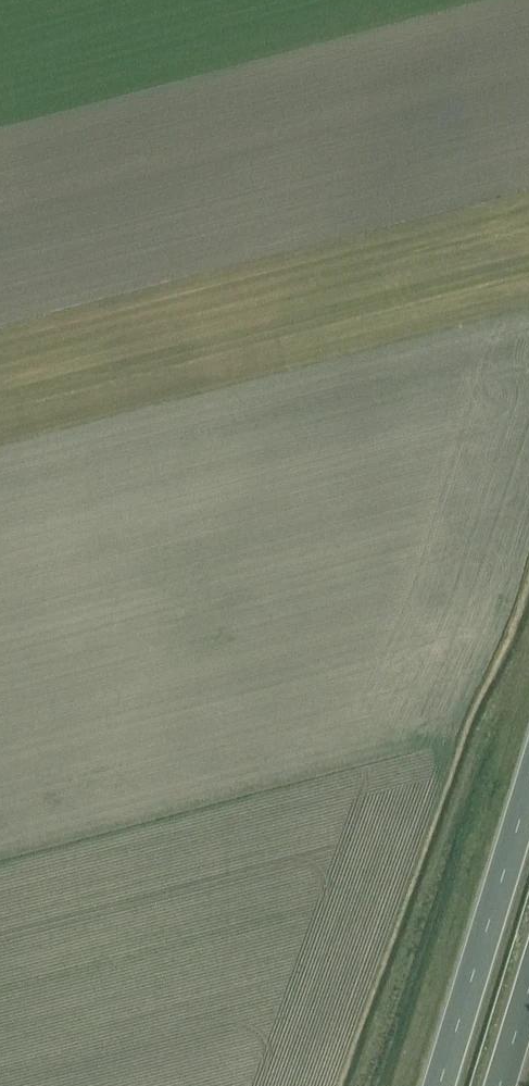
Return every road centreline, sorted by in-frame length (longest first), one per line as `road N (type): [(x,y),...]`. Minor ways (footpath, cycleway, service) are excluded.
road 1 (trunk): [(528,793),(440,1085)]

